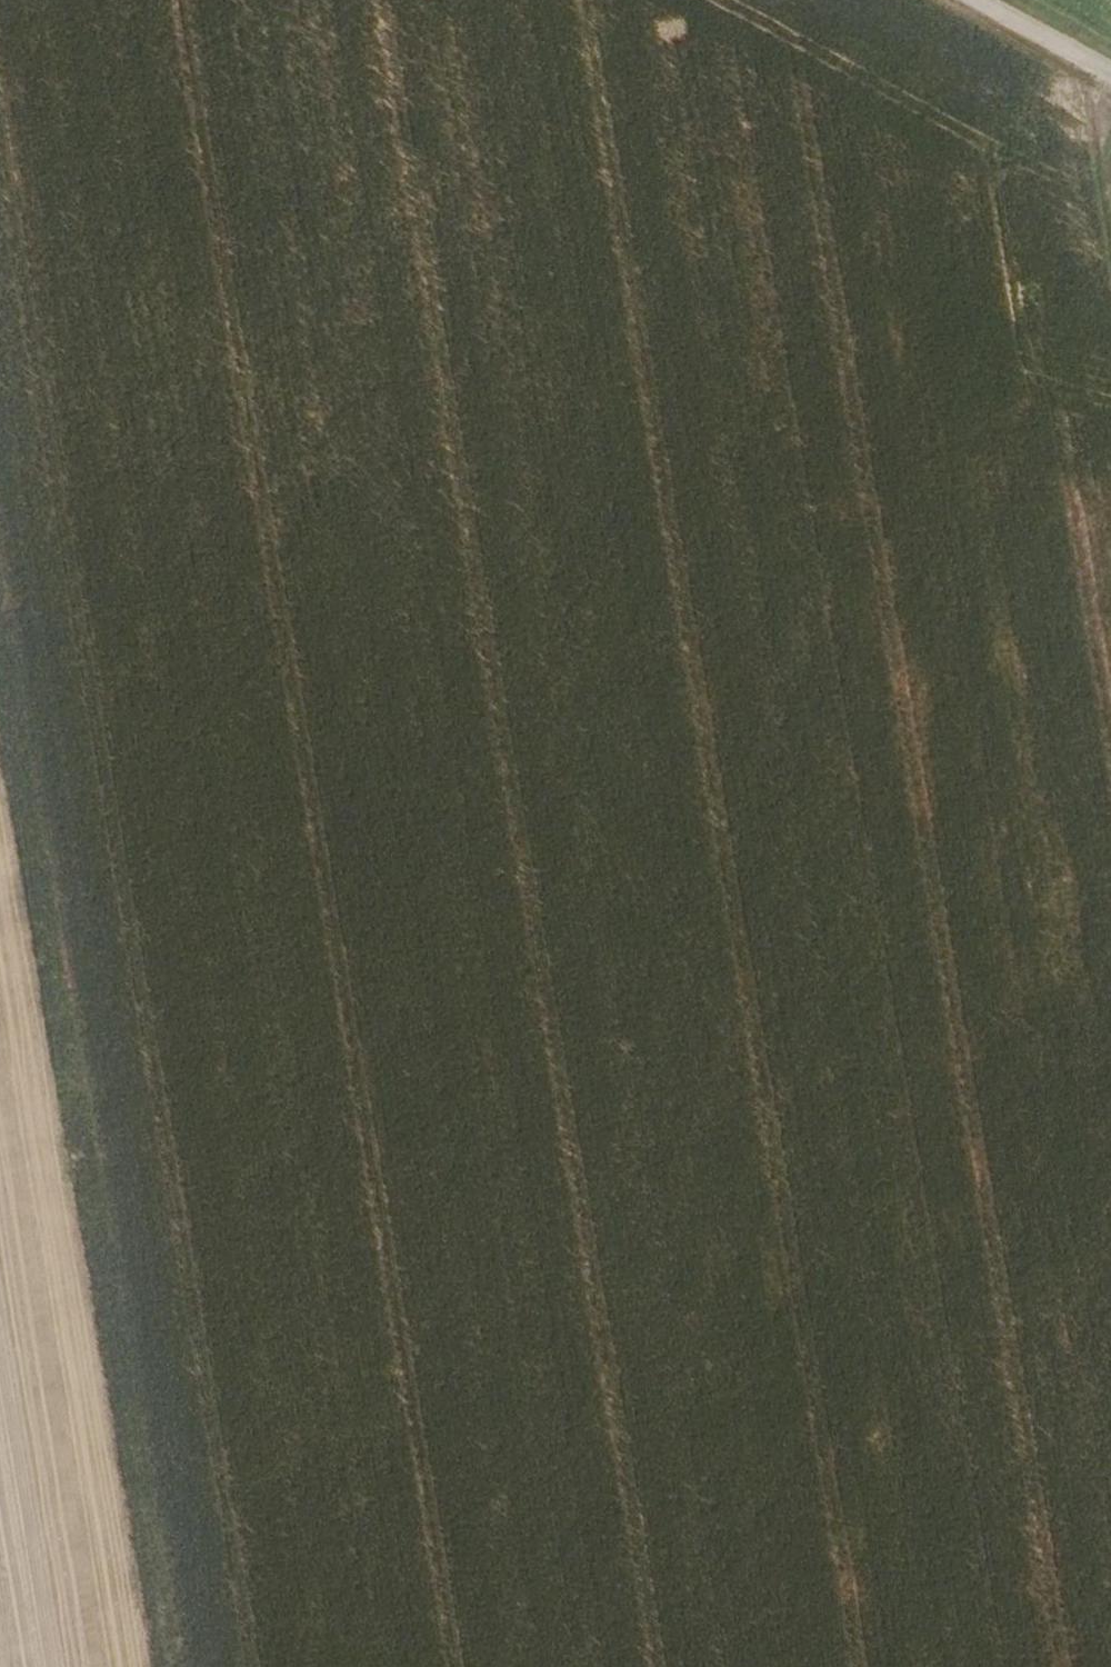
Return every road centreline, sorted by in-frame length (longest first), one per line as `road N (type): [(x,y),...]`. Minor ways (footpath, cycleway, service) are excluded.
road 1 (unclassified): [(1110,71),(978,0)]

